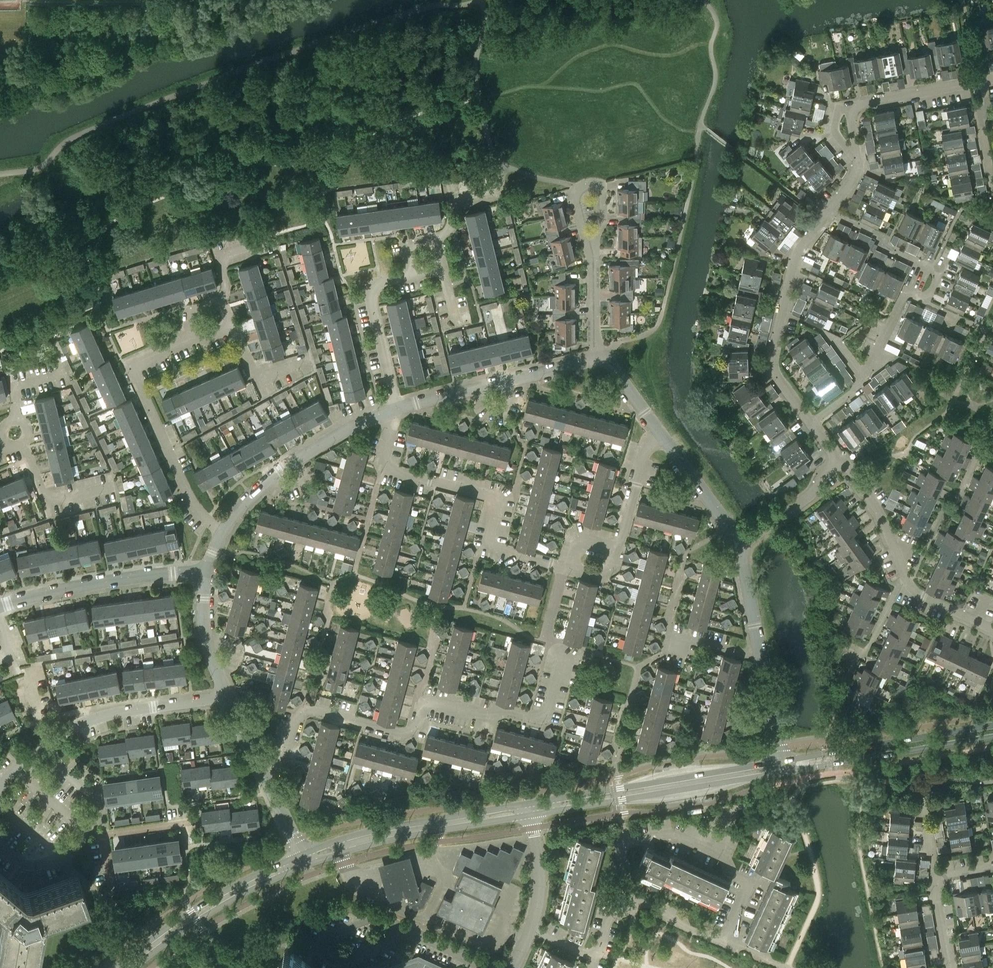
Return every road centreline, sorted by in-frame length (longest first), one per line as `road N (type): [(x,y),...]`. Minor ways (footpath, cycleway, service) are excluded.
road 1 (residential): [(264,775),(282,765),(298,716),(311,709),(401,733),(412,728),(424,701),(544,721),(560,653)]
road 2 (residential): [(563,567),(481,546),(491,503),(487,491),(390,471),(386,454),(397,409)]
road 3 (residential): [(221,534),(184,487),(127,367),(201,335)]
road 4 (tertiary): [(529,810),(782,767)]
road 5 (residential): [(838,462),(876,506),(914,593),(992,629)]
road 6 (residential): [(808,421),(772,366),(794,262),(829,212)]
road 7 (tertiary): [(304,859),(403,830),(529,810)]
road 8 (residential): [(221,534),(286,467),(397,409)]
road 9 (tertiary): [(782,767),(992,731)]
road 10 (residential): [(0,605),(63,588),(207,571)]
road 11 (tertiary): [(128,967),(194,916),(304,859)]
road 12 (residential): [(397,409),(595,359)]
road 13 (residential): [(48,742),(108,714),(228,696)]
road 14 (residential): [(376,915),(327,934),(320,942),(325,960),(415,932)]
road 15 (residential): [(397,409),(372,294),(414,271)]
road 16 (residential): [(629,902),(624,841),(675,835),(714,852)]
road 17 (residential): [(920,296),(933,285),(932,268),(829,212)]
road 18 (residential): [(591,246),(603,223),(597,183),(574,193),(585,241)]
road 19 (residential): [(737,546),(662,436)]
road 20 (residential): [(737,546),(808,498),(838,462)]
road 21 (residential): [(854,108),(983,82)]
road 22 (residential): [(228,696),(210,648),(207,571)]
road 23 (residential): [(662,436),(644,451),(619,547)]
road 24 (residential): [(530,930),(539,864),(529,810)]

